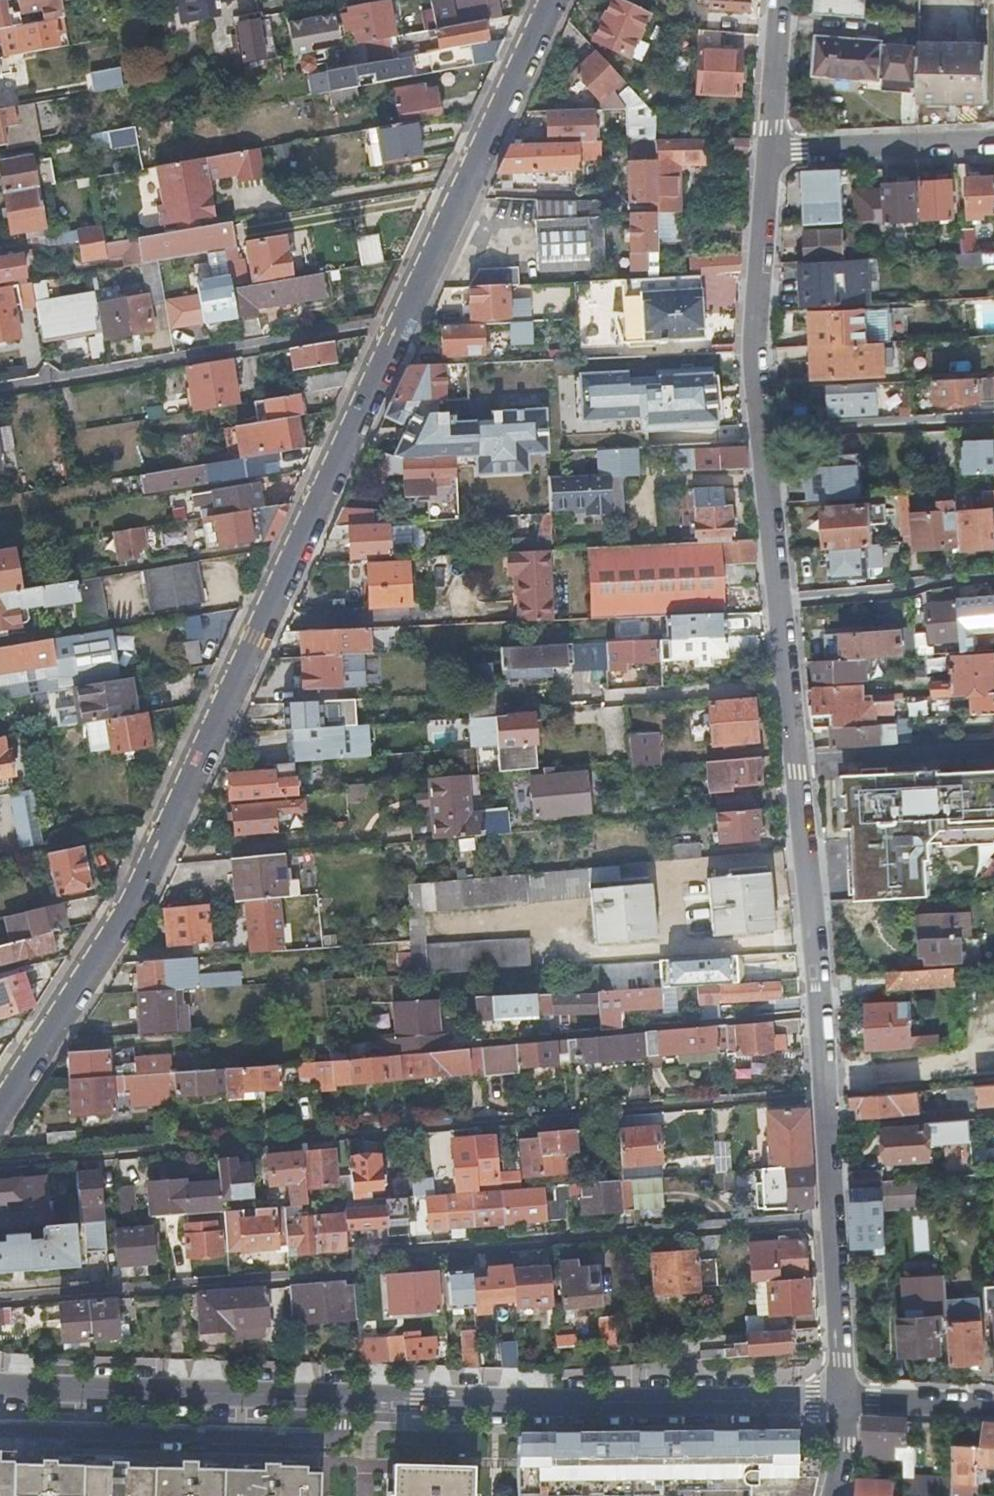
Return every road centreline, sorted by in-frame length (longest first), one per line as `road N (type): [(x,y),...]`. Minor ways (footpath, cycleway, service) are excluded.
road 1 (residential): [(0,1298),(352,1272),(358,1254),(832,1219)]
road 2 (residential): [(845,1399),(0,1385)]
road 3 (residential): [(167,823),(399,320)]
road 4 (residential): [(832,1219),(793,752)]
road 5 (residential): [(399,320),(0,389)]
road 6 (residential): [(399,320),(549,0)]
road 7 (residential): [(0,1111),(126,914),(167,823)]
road 8 (residential): [(759,425),(752,346),(766,150)]
road 9 (residential): [(759,425),(993,415)]
road 10 (residential): [(993,138),(766,150)]
road 11 (residential): [(777,597),(993,572)]
road 12 (residential): [(793,752),(993,742)]
road 13 (residential): [(845,1399),(832,1219)]
road 14 (residential): [(777,597),(759,425)]
road 15 (residential): [(167,823),(0,858)]
road 16 (residential): [(793,752),(777,597)]
road 17 (residential): [(766,150),(777,0)]
road 18 (residential): [(845,1399),(993,1406)]

